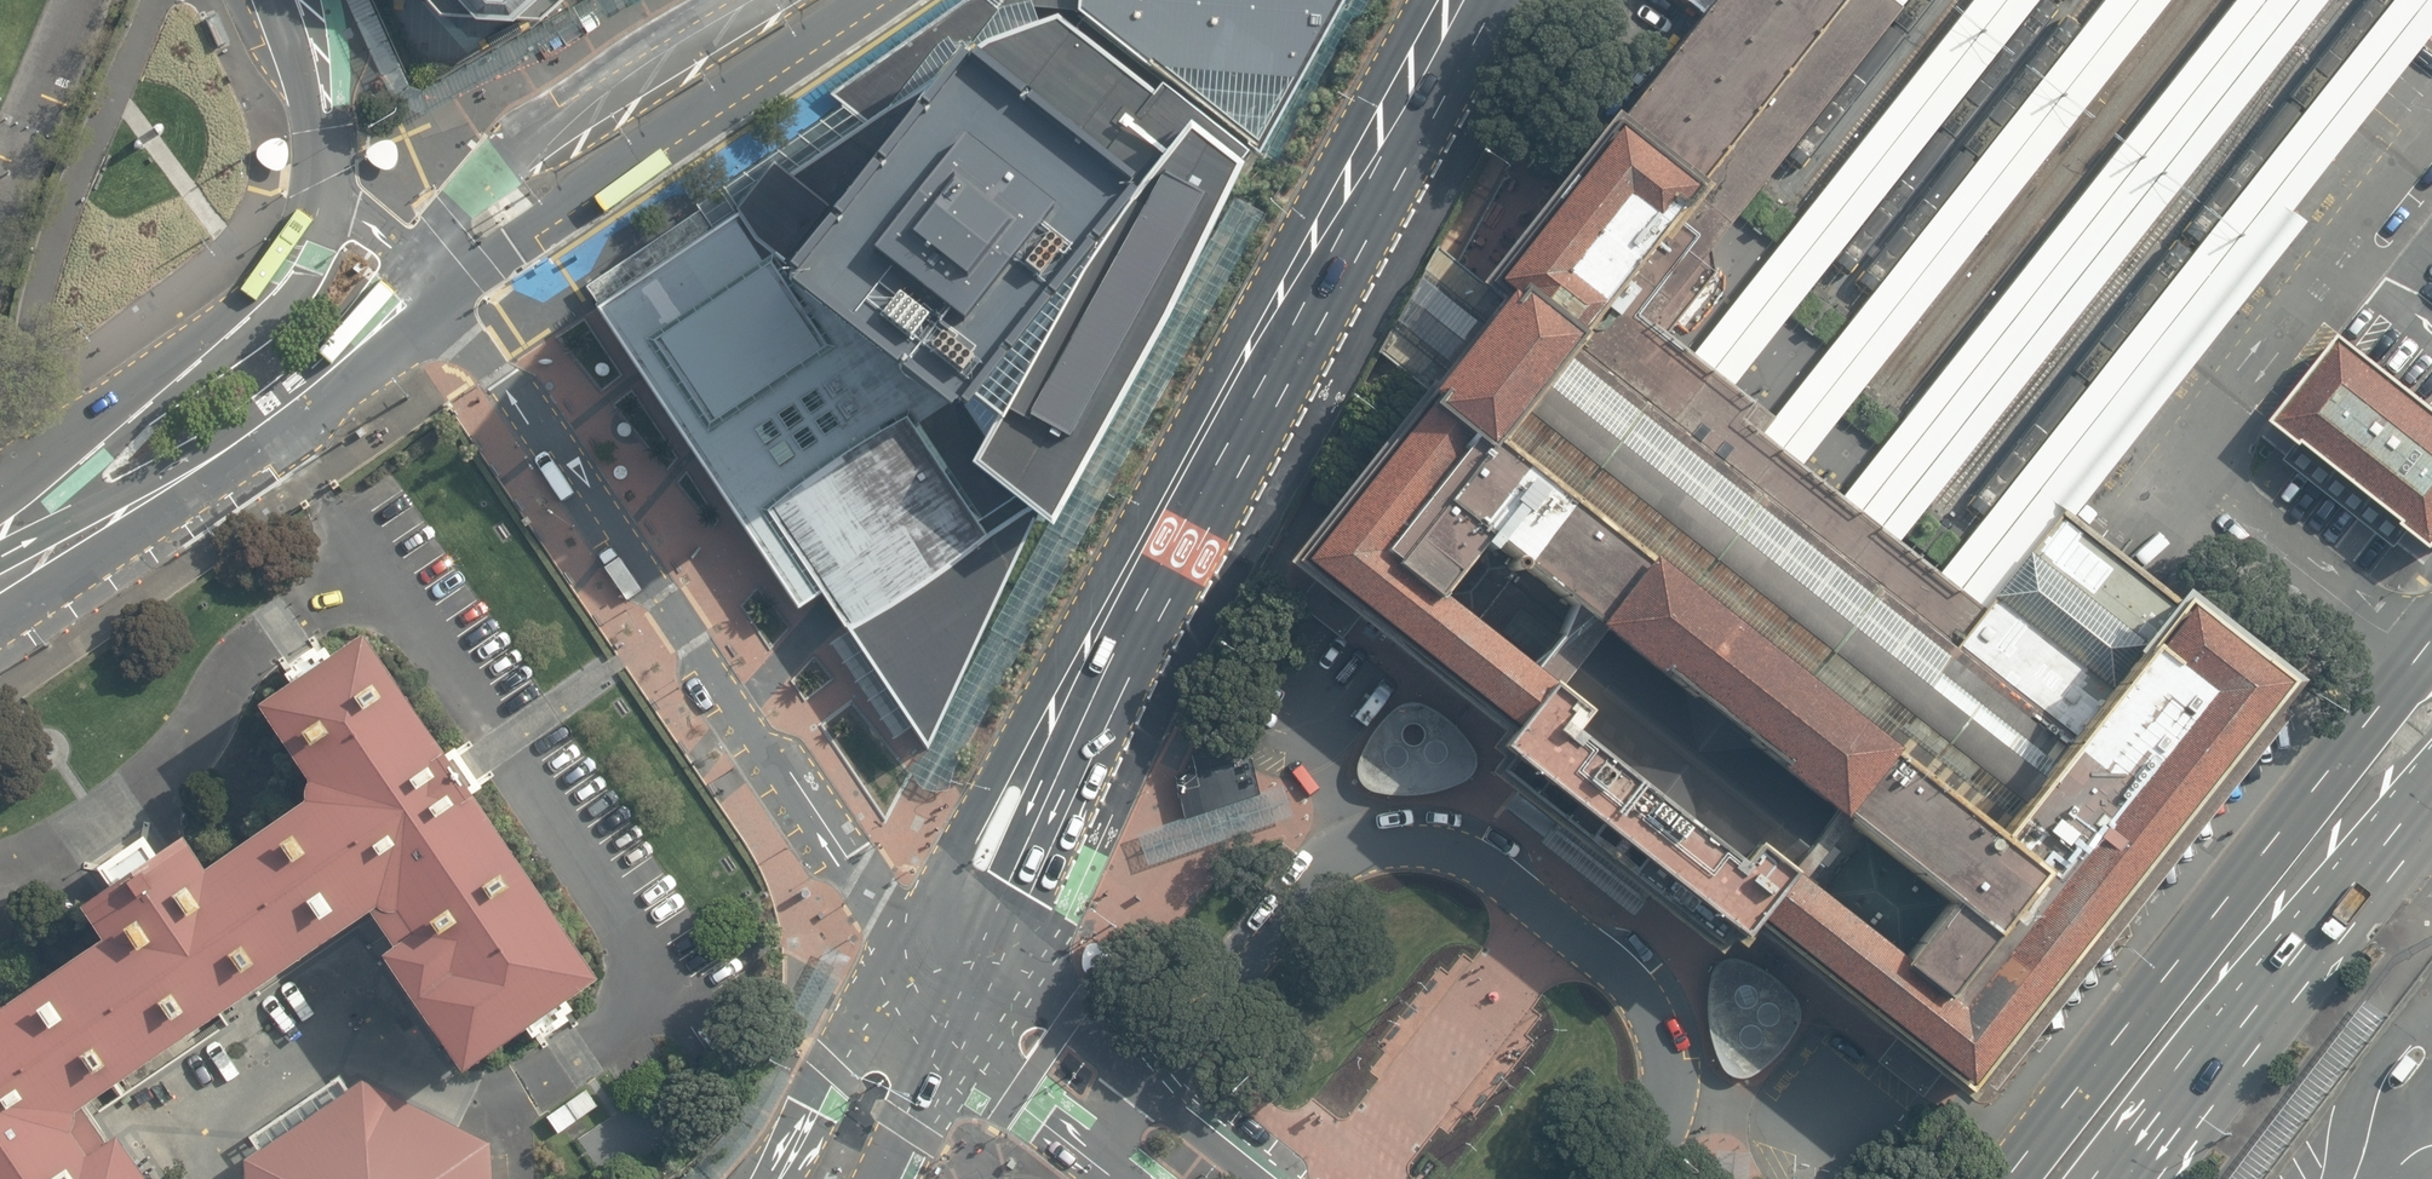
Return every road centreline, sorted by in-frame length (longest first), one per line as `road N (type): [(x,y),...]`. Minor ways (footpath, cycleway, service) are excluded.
road 1 (secondary): [(943,987),(1279,391),(1454,15)]
road 2 (unclassified): [(943,987),(442,301)]
road 3 (primary): [(2010,1178),(2415,660)]
road 4 (tertiary): [(442,301),(279,437),(0,635)]
road 5 (tertiary): [(874,0),(442,301)]
road 6 (tertiary): [(0,556),(117,498),(279,396),(392,301),(416,270)]
road 7 (primary): [(2431,804),(2145,1156)]
road 8 (secondary): [(0,481),(268,281),(303,225),(313,187)]
road 9 (tertiary): [(416,270),(517,151),(751,0)]
road 10 (tertiary): [(943,987),(1075,1015),(1281,1178)]
road 11 (tertiary): [(1122,1178),(1017,1096),(943,987)]
road 12 (residential): [(765,1178),(837,1071),(943,987)]
road 13 (secondary): [(943,987),(908,1125),(881,1178)]
road 14 (secondary): [(313,187),(305,91),(273,0)]
road 15 (unclassified): [(416,270),(313,187)]

